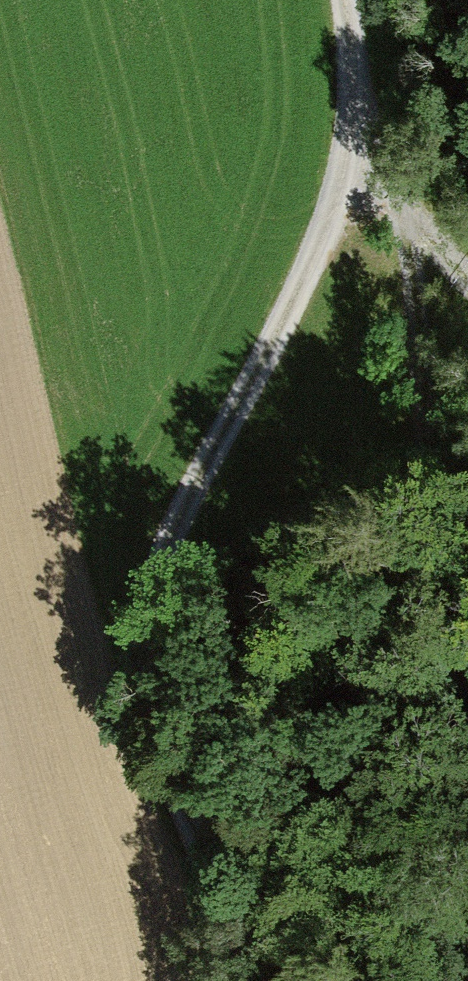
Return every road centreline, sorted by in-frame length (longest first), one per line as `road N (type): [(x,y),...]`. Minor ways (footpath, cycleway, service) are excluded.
road 1 (track): [(343,75),(328,234),(148,572),(139,714),(171,814),(226,924),(228,980)]
road 2 (track): [(331,0),(343,75),(401,248),(401,389),(439,646),(467,749)]

